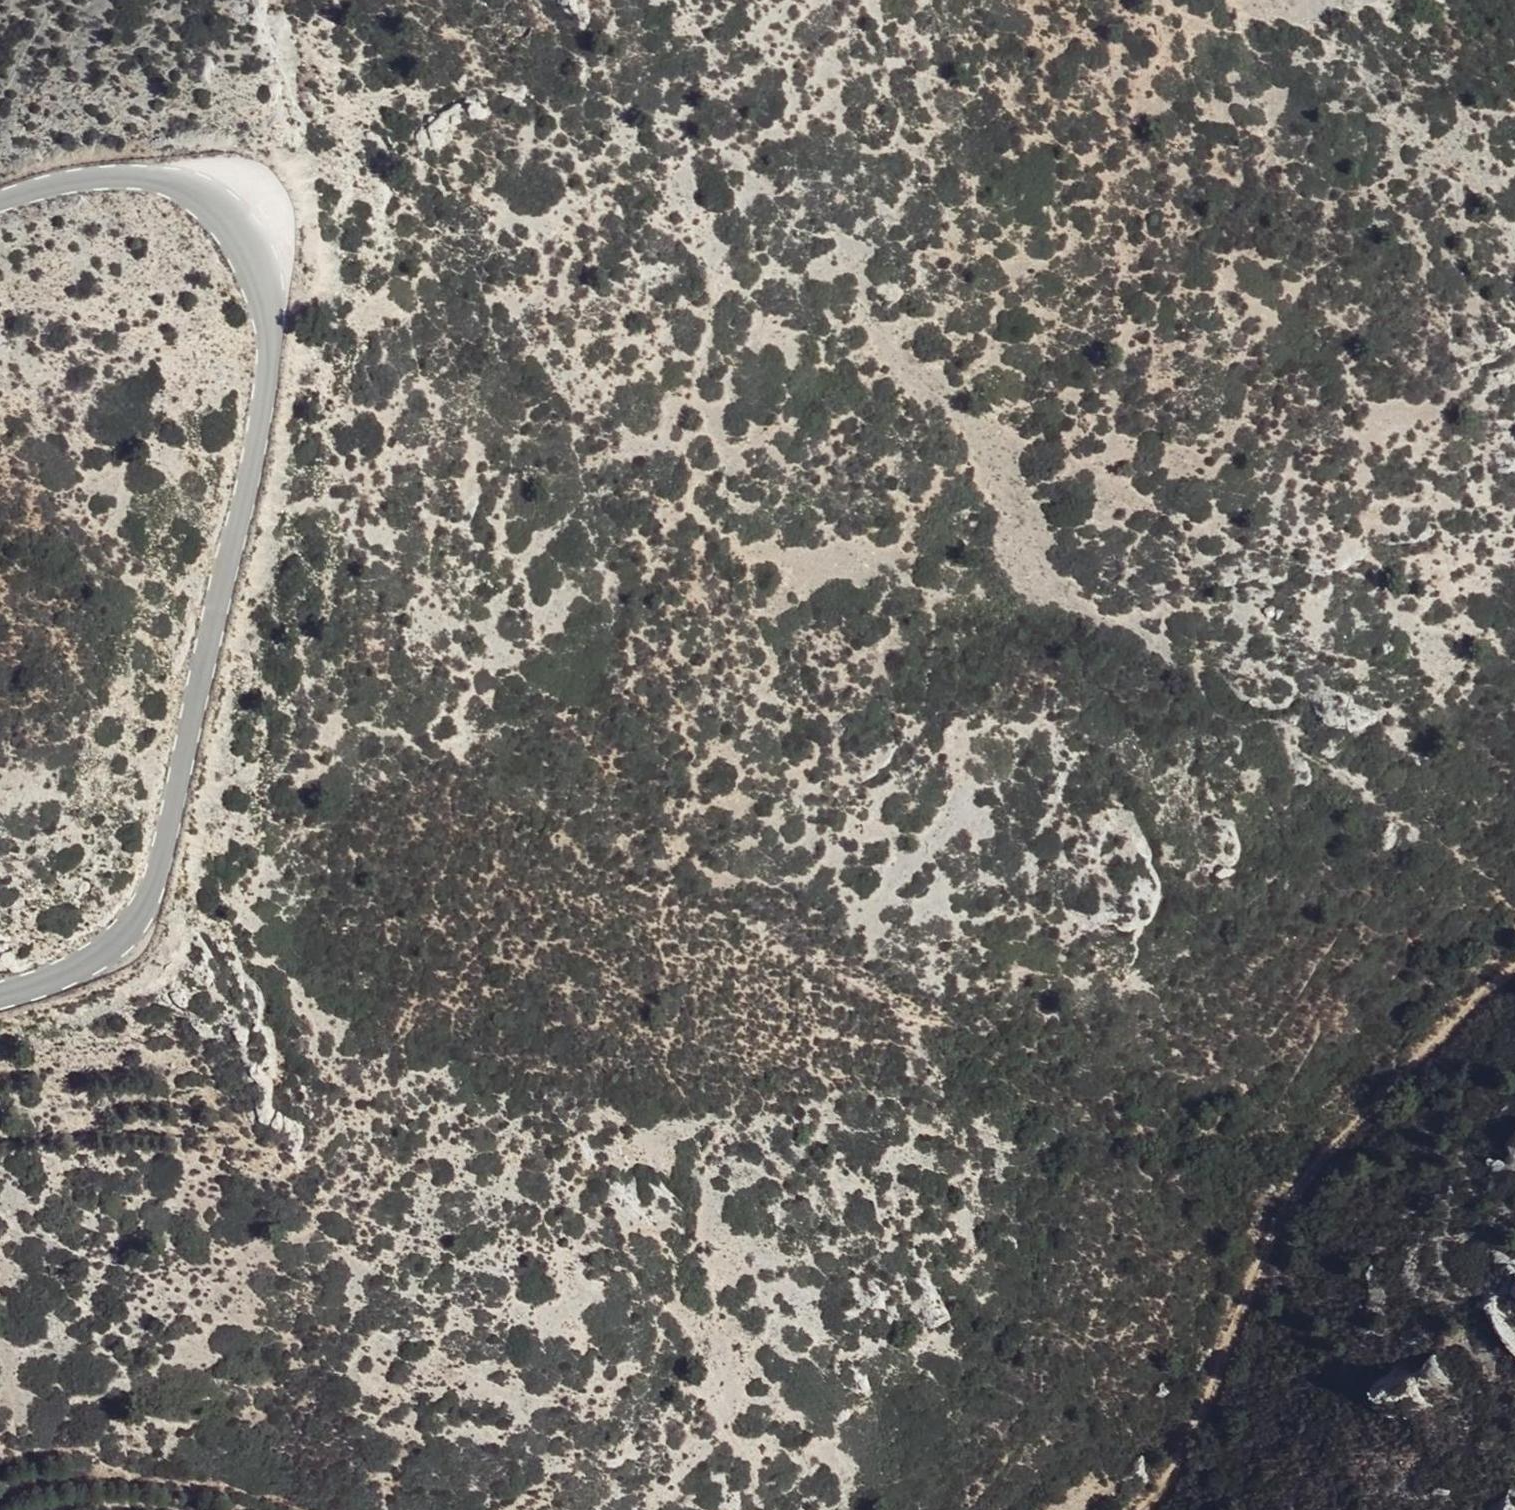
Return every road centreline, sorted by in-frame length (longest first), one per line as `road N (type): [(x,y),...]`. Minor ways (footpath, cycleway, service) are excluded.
road 1 (tertiary): [(0,202),(94,176),(169,182),(233,227),(264,286),(271,332),(256,440),(145,905),(103,952),(0,993)]
road 2 (track): [(1514,971),(1445,1031),(1341,1141),(1267,1247),(1167,1489),(1139,1509)]

